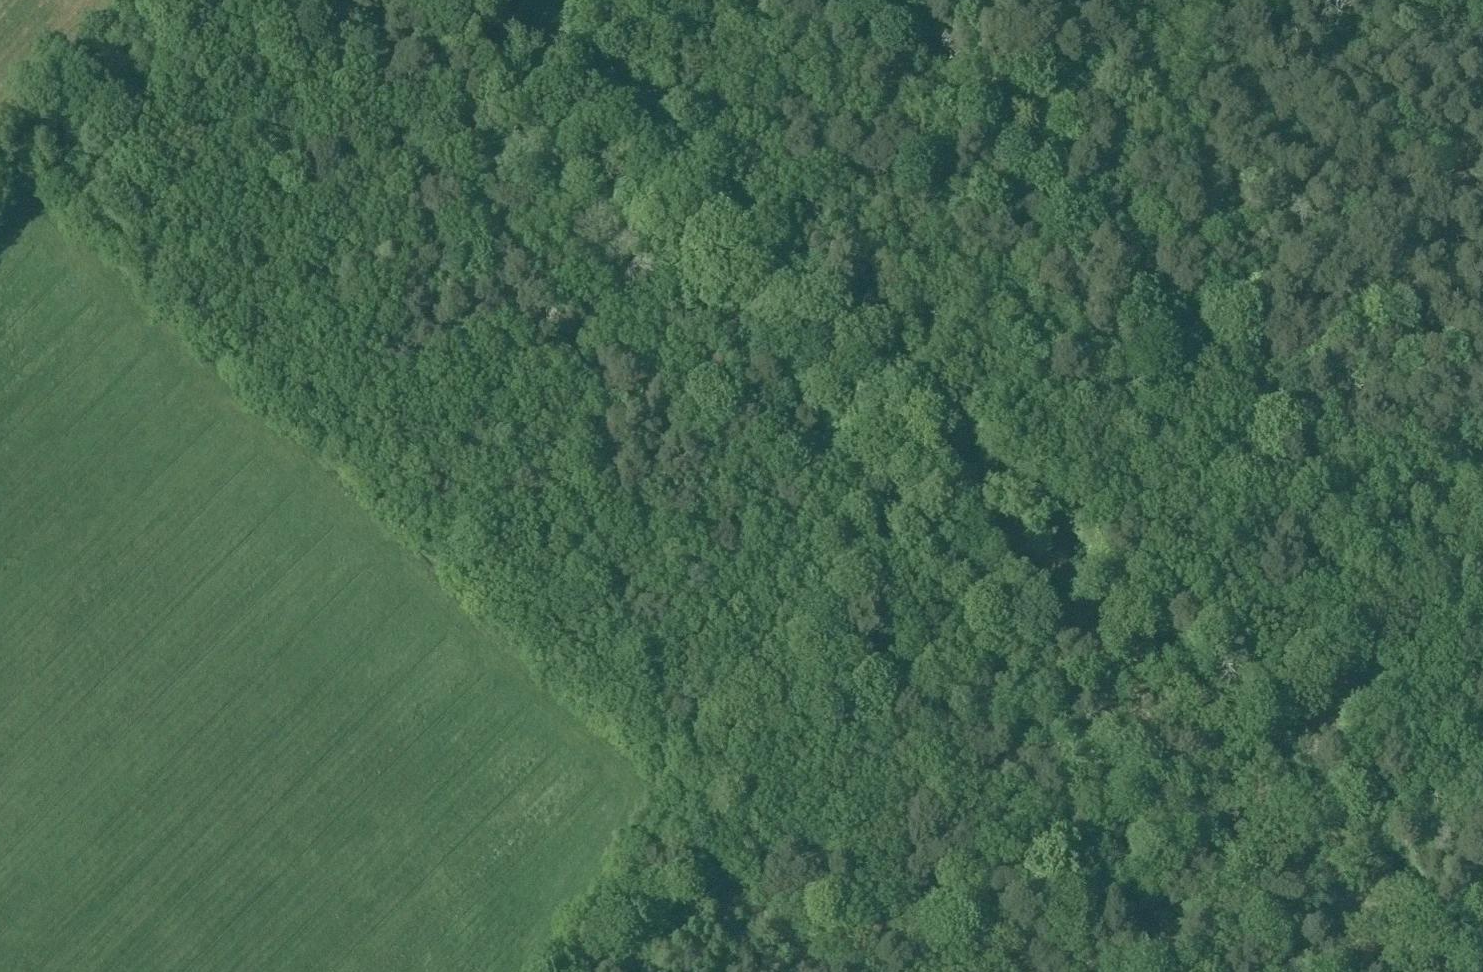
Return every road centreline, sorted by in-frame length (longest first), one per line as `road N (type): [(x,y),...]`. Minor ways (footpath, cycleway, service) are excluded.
road 1 (track): [(1435,971),(921,474)]
road 2 (track): [(921,474),(436,0)]
road 3 (track): [(574,971),(921,474)]
road 4 (track): [(1482,518),(1310,728)]
road 5 (track): [(0,153),(153,0)]

